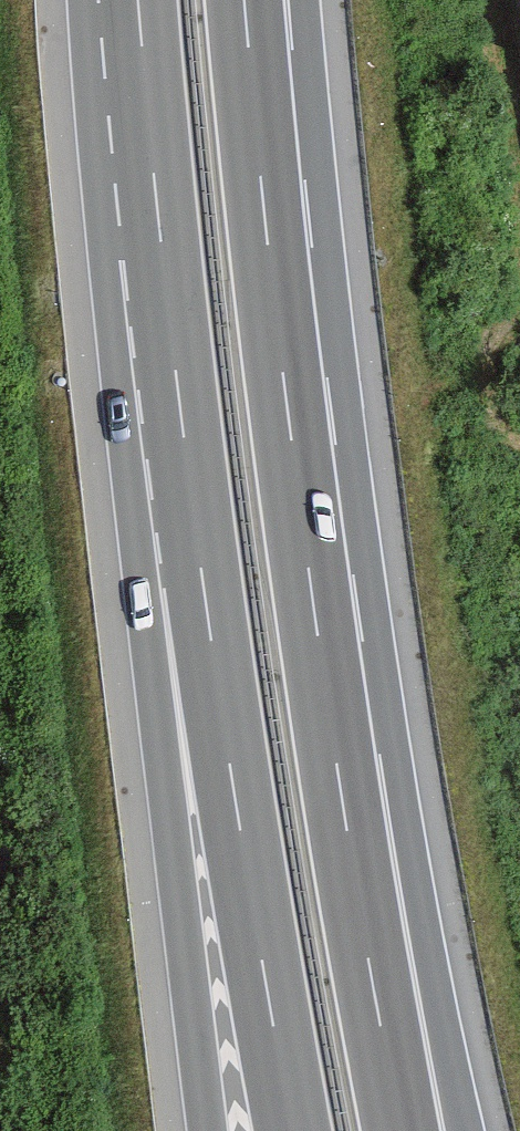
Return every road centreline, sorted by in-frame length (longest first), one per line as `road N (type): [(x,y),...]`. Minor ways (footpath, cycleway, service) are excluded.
road 1 (motorway): [(136,1),(194,534),(291,1130)]
road 2 (motorway): [(136,1),(102,275),(203,1130)]
road 3 (motorway): [(339,776),(288,408),(245,0)]
road 4 (motorway): [(453,1130),(339,776)]
road 5 (motorway): [(400,1130),(339,776)]

